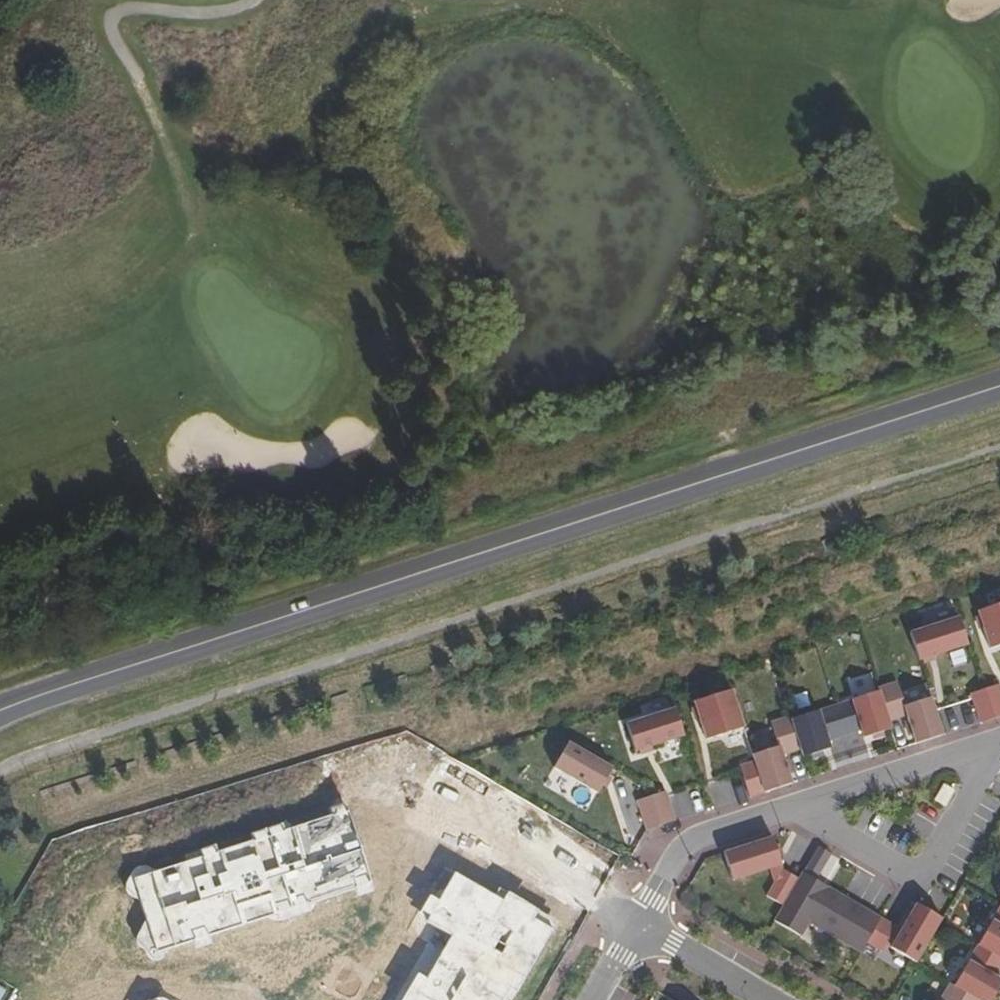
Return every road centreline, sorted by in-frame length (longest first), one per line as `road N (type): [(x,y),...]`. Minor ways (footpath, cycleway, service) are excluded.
road 1 (secondary): [(698,485),(0,711)]
road 2 (residential): [(999,745),(693,840),(636,924)]
road 3 (secondary): [(698,485),(999,388)]
road 4 (residential): [(636,924),(767,999)]

